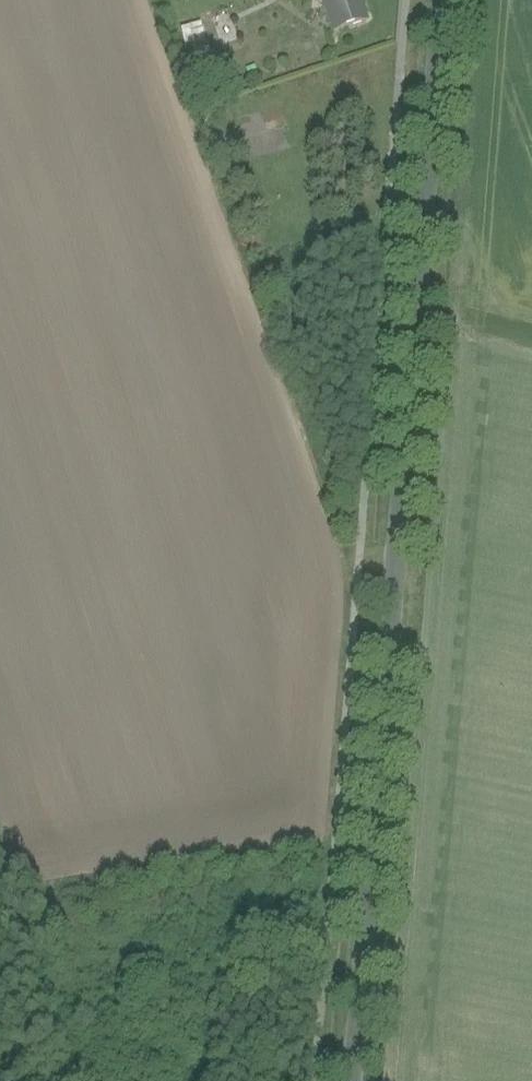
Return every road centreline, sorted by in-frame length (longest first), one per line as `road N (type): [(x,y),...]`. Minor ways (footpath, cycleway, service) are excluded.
road 1 (tertiary): [(345,1080),(447,0)]

